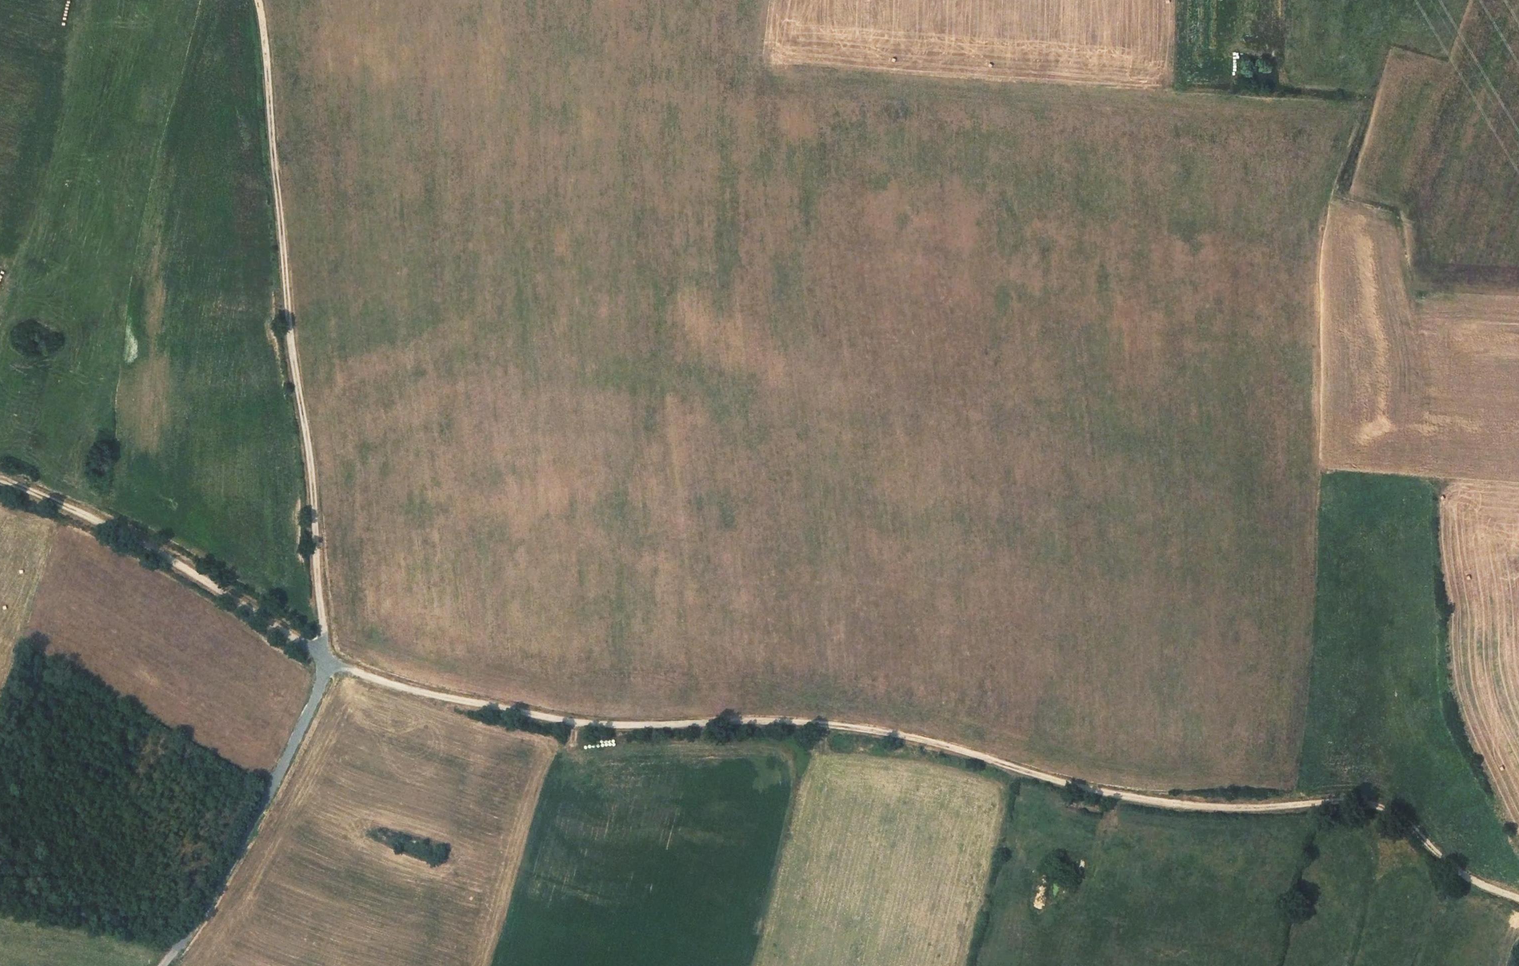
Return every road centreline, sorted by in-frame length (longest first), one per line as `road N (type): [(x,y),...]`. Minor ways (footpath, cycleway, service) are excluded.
road 1 (track): [(326,657),(448,697),(607,728),(758,717),(891,732),(1159,801),(1262,808),(1347,795),(1399,813),(1468,879),(1518,896)]
road 2 (track): [(326,657),(313,461),(290,336),(256,0)]
road 3 (track): [(0,479),(149,545),(326,657)]
road 4 (unclassified): [(161,965),(211,899),(310,712),(326,657)]

